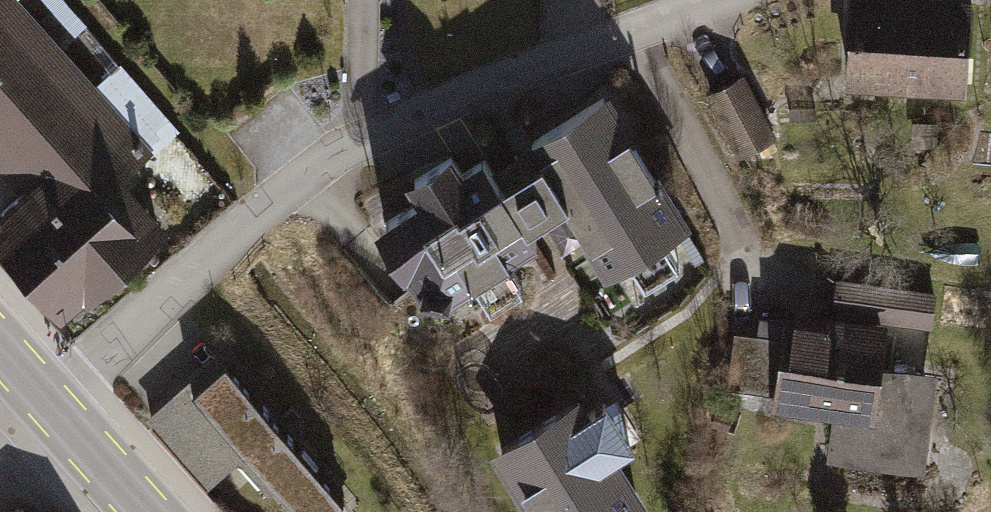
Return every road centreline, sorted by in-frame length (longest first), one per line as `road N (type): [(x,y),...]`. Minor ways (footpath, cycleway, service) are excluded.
road 1 (residential): [(51,402),(266,207),(393,130),(734,0)]
road 2 (primary): [(149,511),(51,402)]

